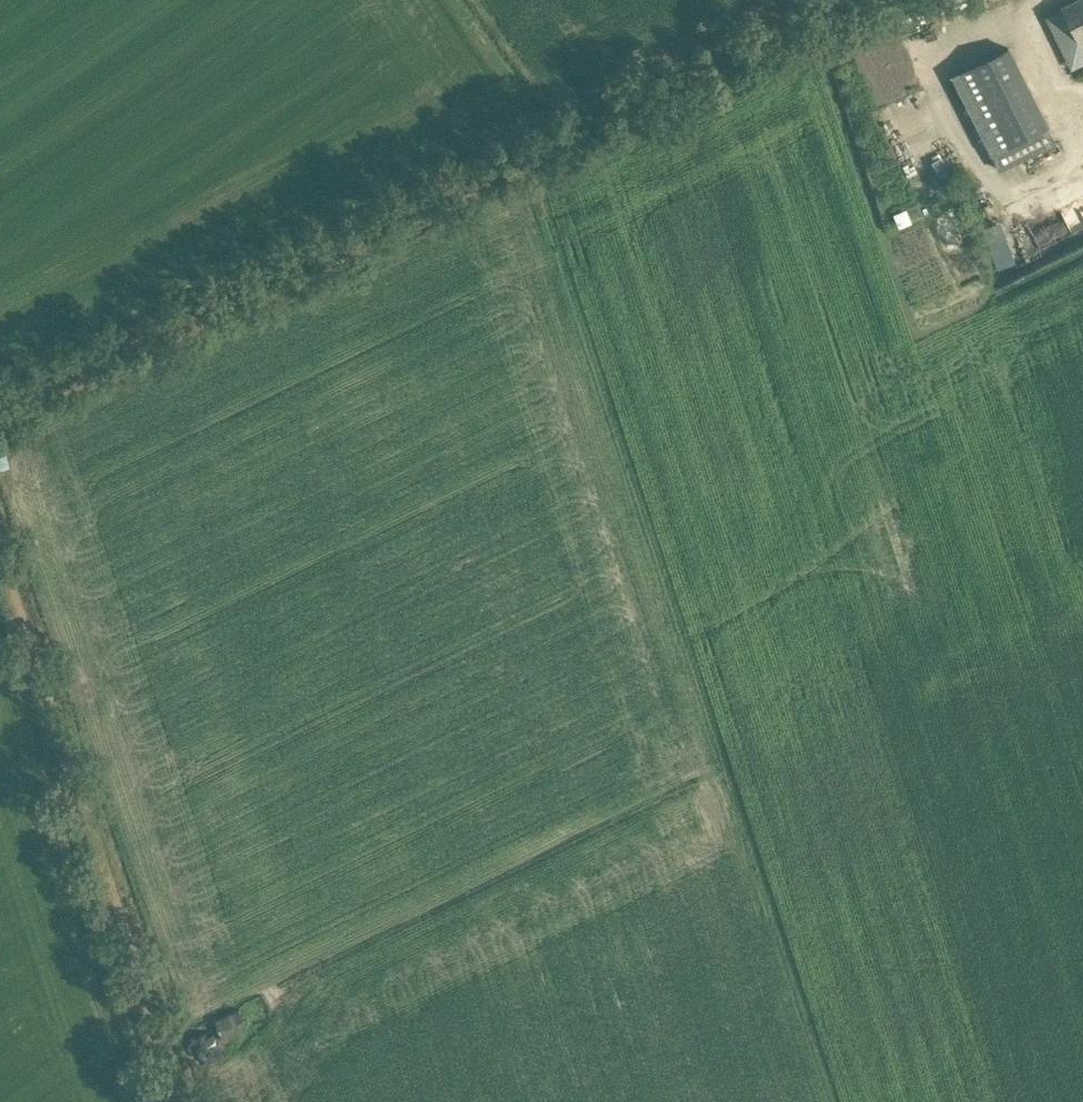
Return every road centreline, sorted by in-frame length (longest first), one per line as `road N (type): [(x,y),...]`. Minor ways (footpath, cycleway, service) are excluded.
road 1 (track): [(0,553),(180,1101)]
road 2 (track): [(1082,598),(759,754)]
road 3 (track): [(833,0),(595,113)]
road 4 (track): [(1017,0),(1008,5),(1050,91),(1082,106)]

